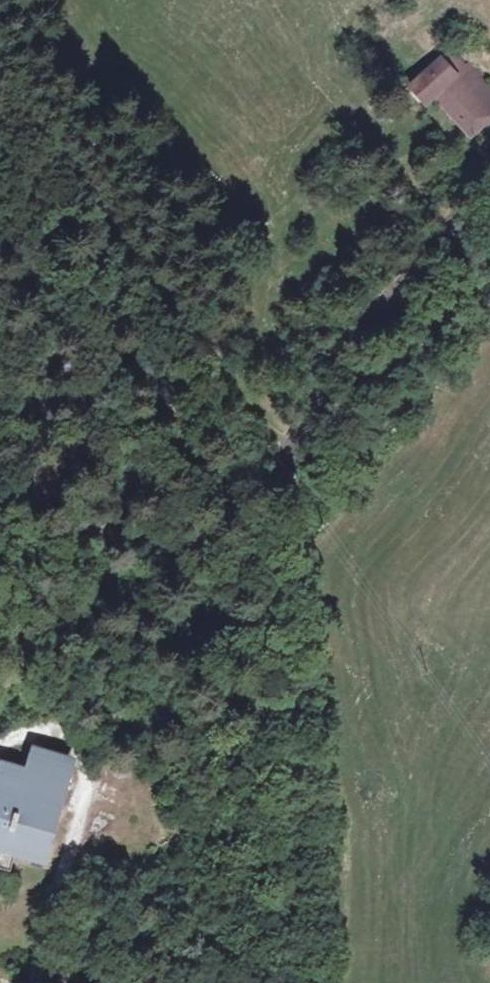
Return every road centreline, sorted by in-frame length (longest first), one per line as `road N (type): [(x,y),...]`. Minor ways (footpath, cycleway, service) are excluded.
road 1 (residential): [(489,176),(394,275),(317,387),(273,427),(244,469),(230,559),(262,744),(281,947),(274,982)]

